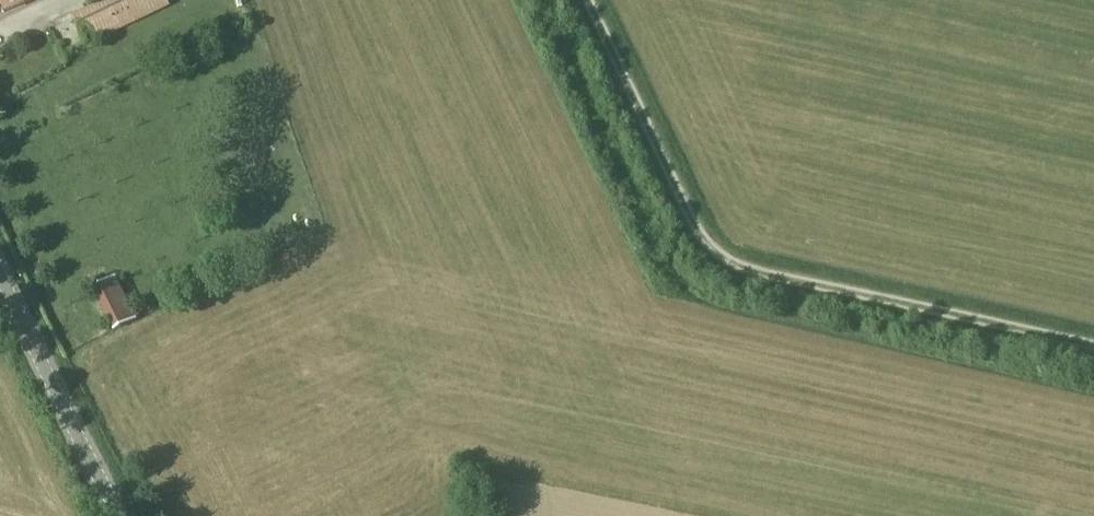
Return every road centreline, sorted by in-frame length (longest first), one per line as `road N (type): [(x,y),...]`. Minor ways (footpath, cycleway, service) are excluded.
road 1 (track): [(1093,342),(731,262),(703,236),(590,0)]
road 2 (tertiary): [(123,515),(0,269)]

